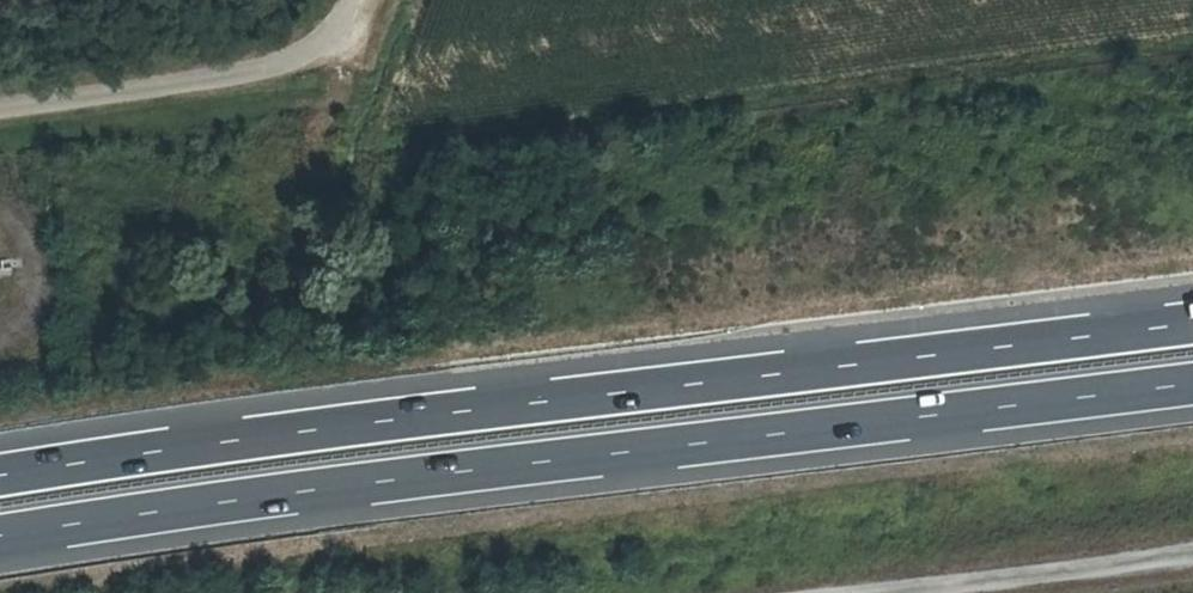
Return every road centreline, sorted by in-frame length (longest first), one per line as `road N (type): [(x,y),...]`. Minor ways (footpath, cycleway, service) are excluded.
road 1 (motorway): [(1192,320),(343,422),(0,472)]
road 2 (motorway): [(0,536),(1192,384)]
road 3 (unclassified): [(0,107),(259,67),(316,44),(358,0)]

